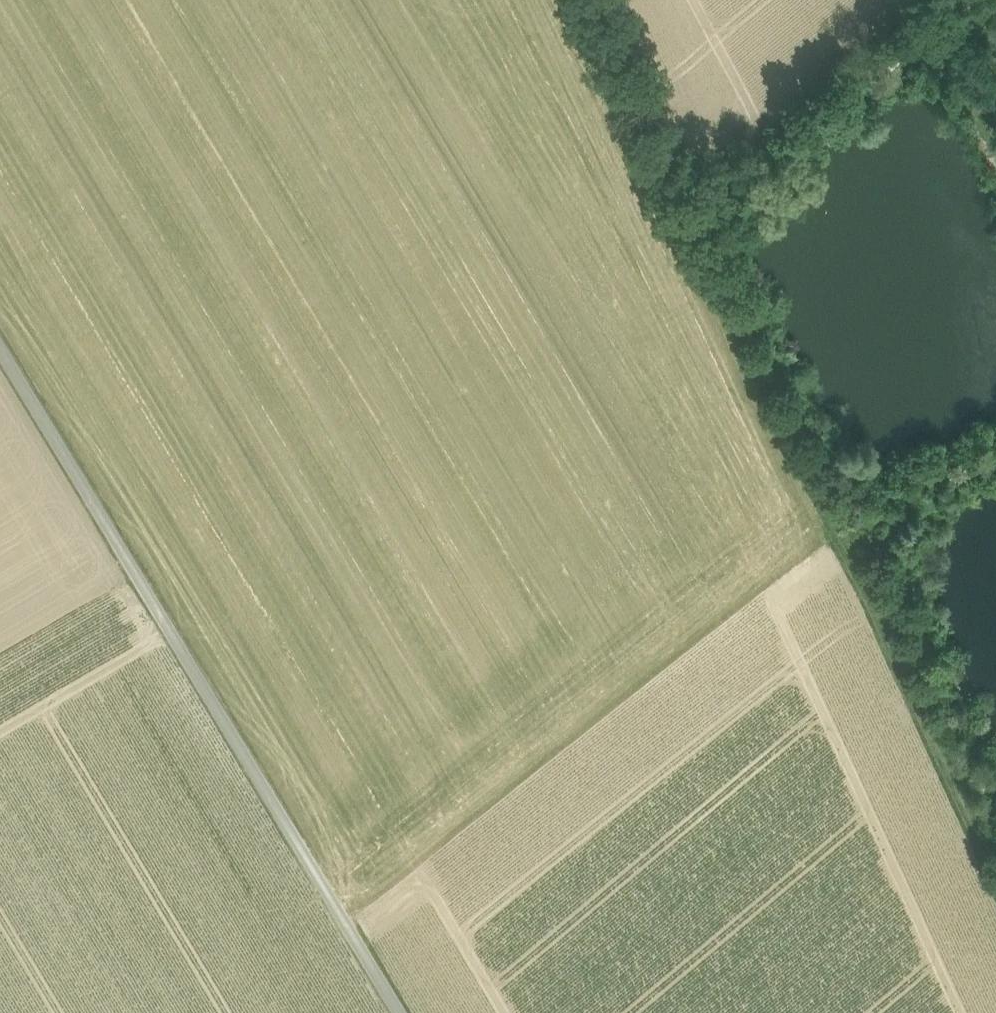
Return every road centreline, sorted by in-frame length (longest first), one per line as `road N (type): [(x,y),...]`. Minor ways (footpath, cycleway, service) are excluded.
road 1 (unclassified): [(398,1012),(0,346)]

